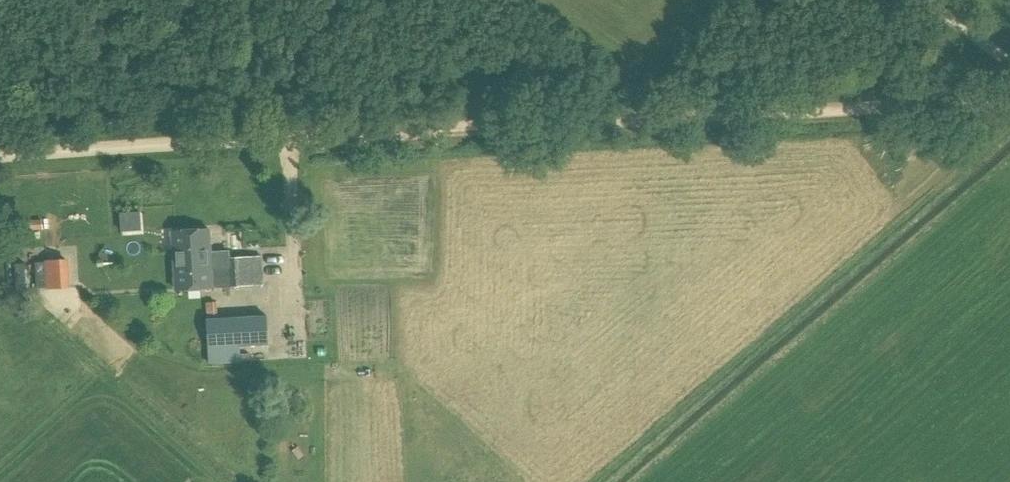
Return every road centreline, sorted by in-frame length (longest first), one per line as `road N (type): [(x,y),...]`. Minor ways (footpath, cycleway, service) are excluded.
road 1 (track): [(1009,100),(0,157)]

